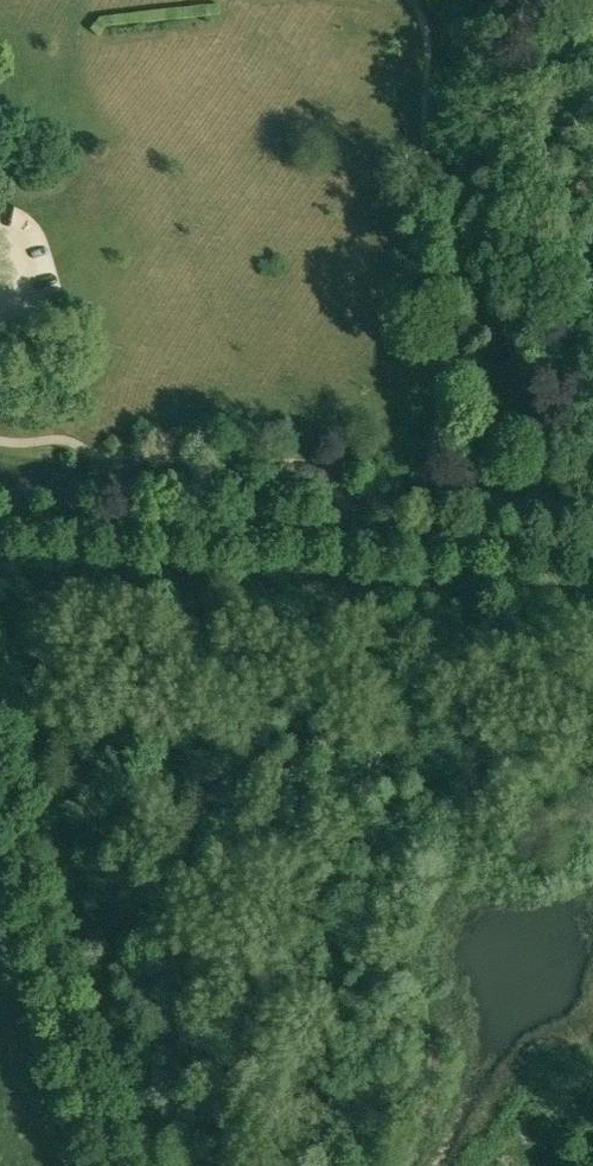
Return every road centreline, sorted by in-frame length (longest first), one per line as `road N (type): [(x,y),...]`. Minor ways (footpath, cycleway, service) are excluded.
road 1 (unclassified): [(592,551),(0,529)]
road 2 (unclassified): [(118,1165),(77,1051),(0,754)]

